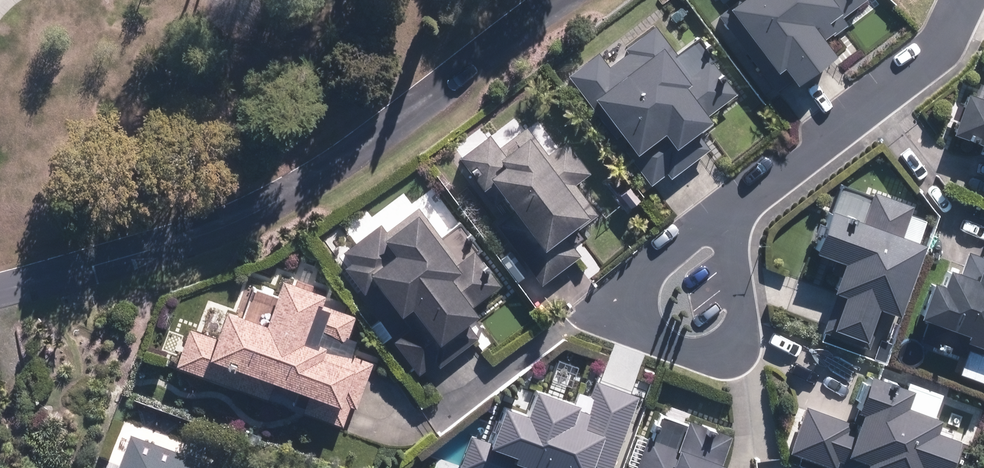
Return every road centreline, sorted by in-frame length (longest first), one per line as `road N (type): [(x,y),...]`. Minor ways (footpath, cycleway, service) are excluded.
road 1 (residential): [(959,0),(937,49),(729,211)]
road 2 (residential): [(733,342),(698,355),(654,336),(636,305),(647,273),(729,211)]
road 3 (residential): [(729,211),(740,311),(733,342)]

